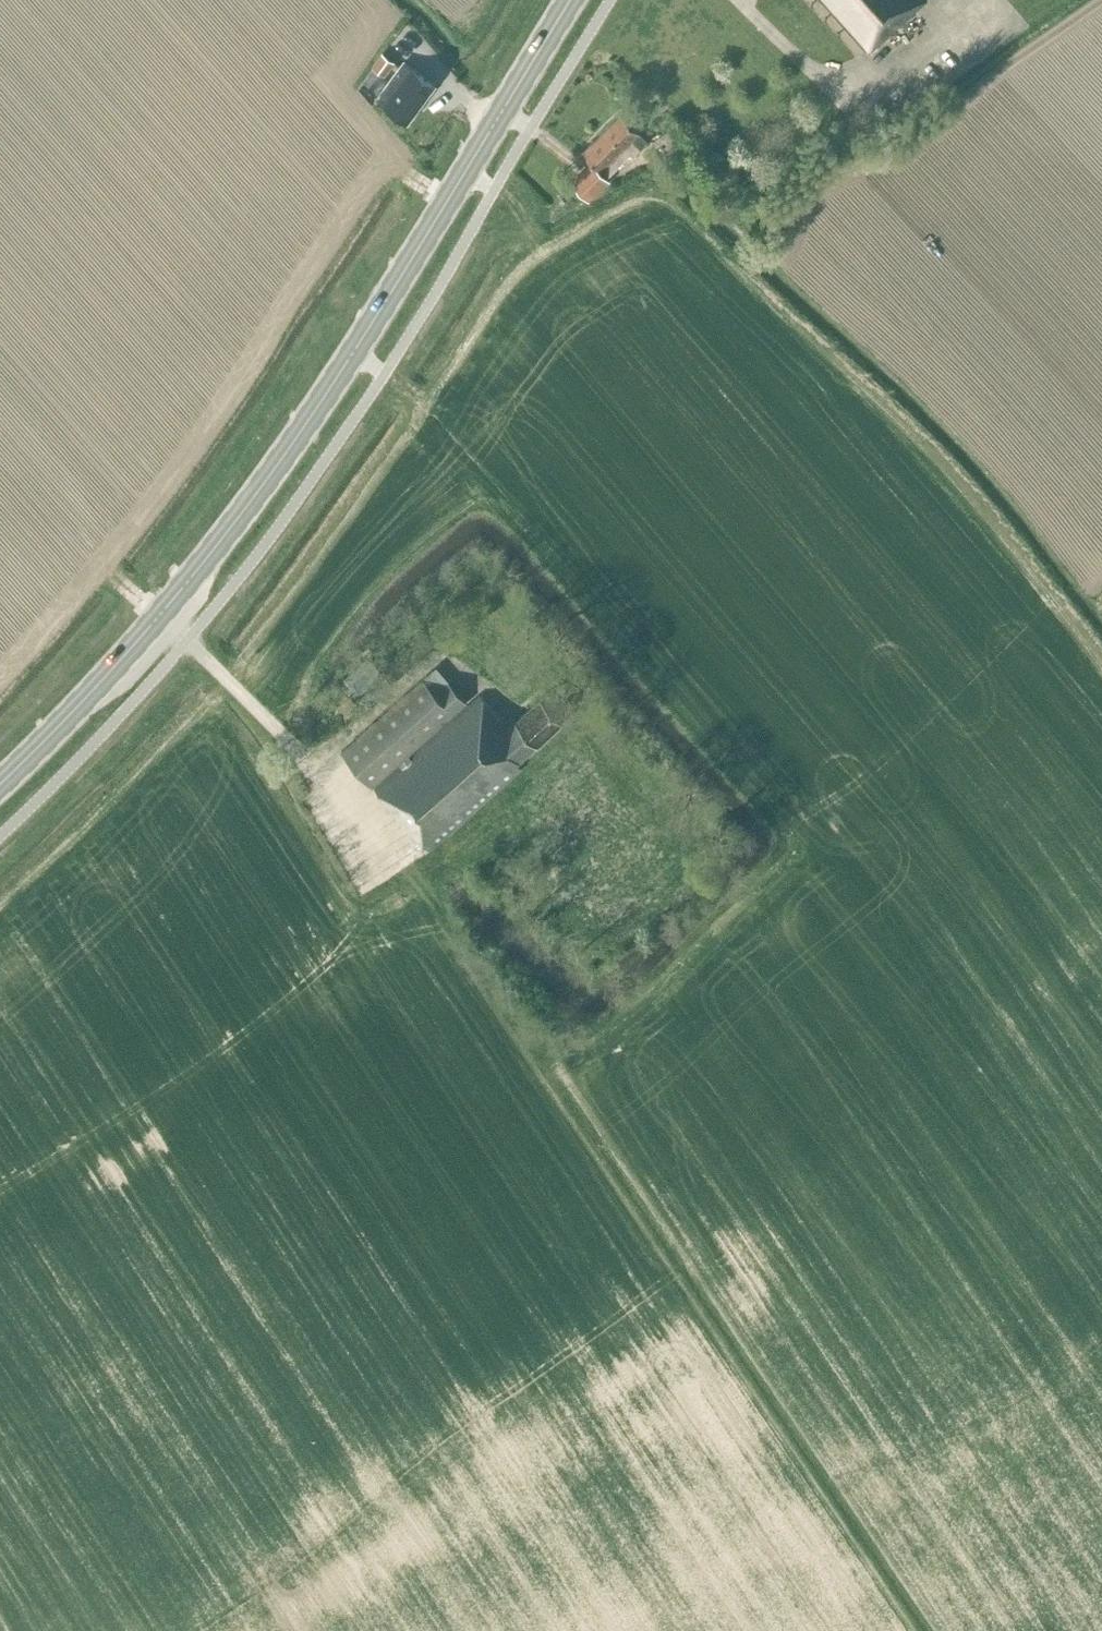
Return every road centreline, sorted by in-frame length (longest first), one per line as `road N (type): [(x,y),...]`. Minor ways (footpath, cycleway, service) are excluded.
road 1 (primary): [(0,779),(135,642),(291,443),(569,0)]

